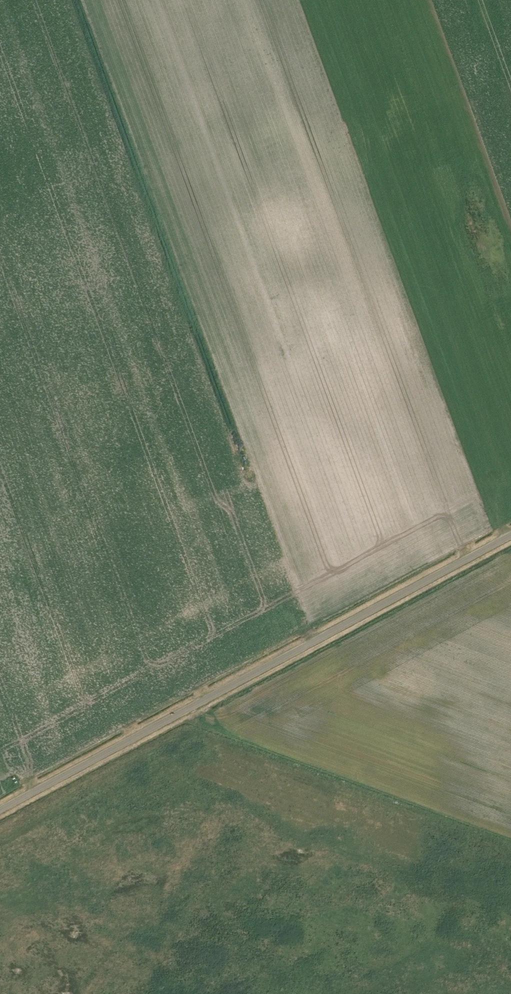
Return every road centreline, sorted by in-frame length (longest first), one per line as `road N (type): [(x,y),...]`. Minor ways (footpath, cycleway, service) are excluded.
road 1 (unclassified): [(0,807),(510,535)]

